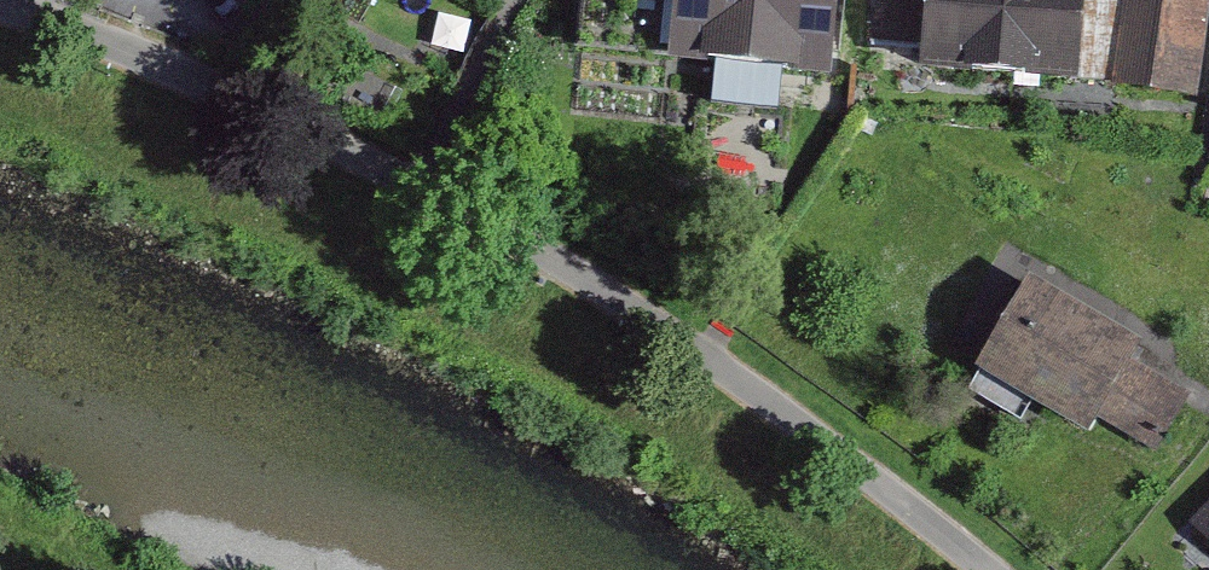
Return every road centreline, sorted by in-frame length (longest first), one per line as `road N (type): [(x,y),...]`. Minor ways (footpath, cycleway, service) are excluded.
road 1 (track): [(406,184),(627,294),(986,569)]
road 2 (track): [(0,9),(126,46),(406,184)]

